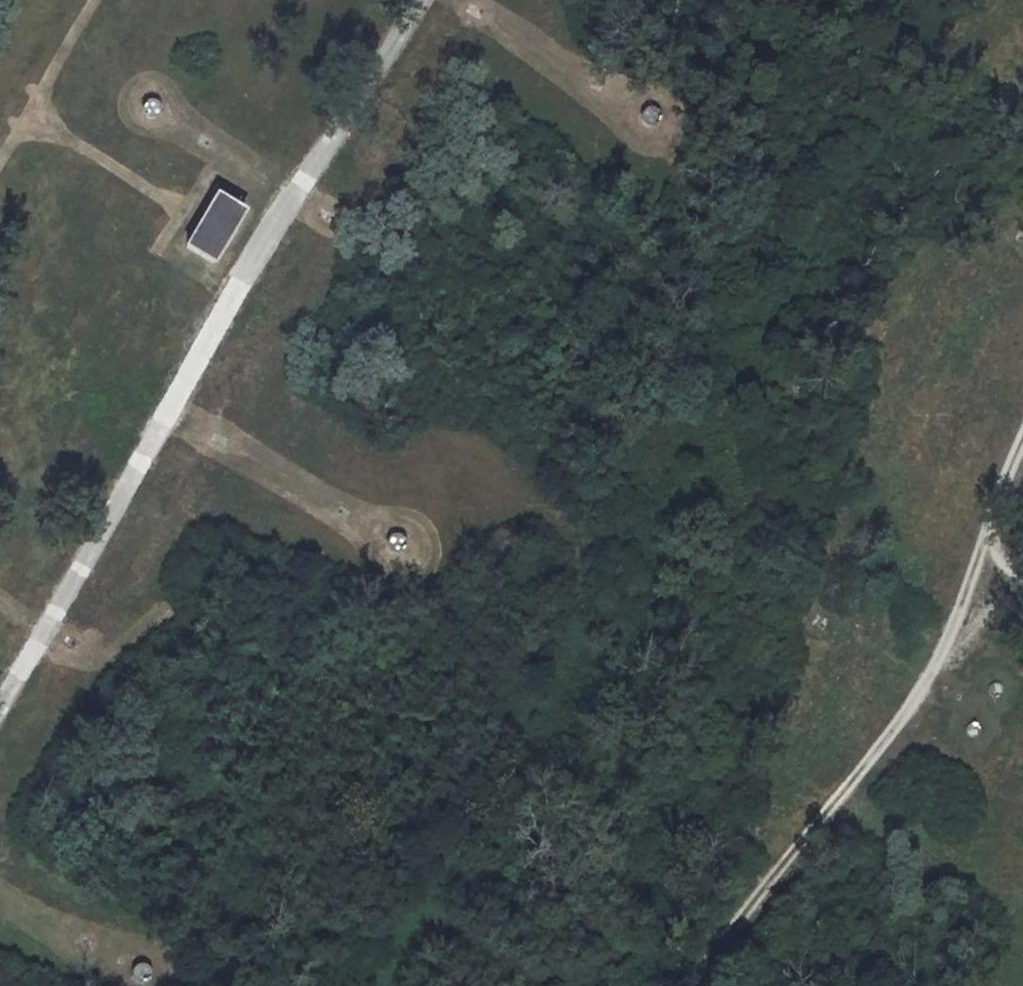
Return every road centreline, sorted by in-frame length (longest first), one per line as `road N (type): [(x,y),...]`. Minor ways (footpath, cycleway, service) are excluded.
road 1 (track): [(0,702),(411,0)]
road 2 (track): [(1022,451),(988,566),(919,702),(678,985)]

